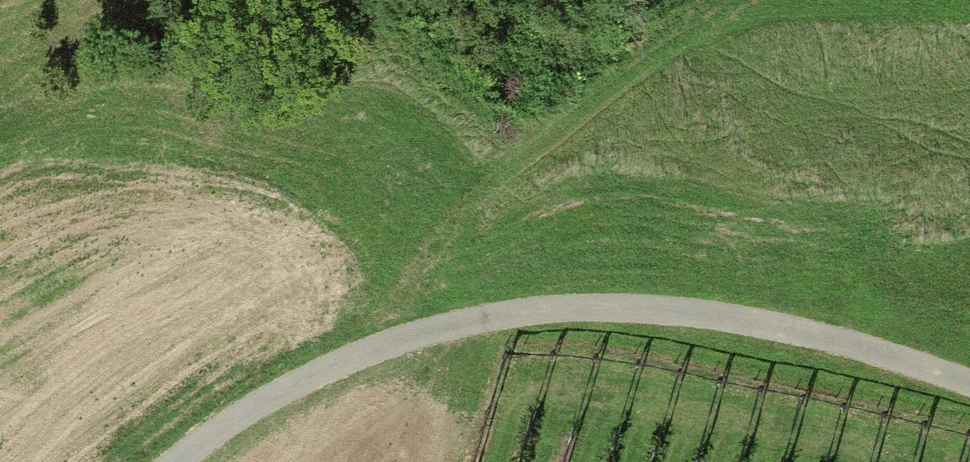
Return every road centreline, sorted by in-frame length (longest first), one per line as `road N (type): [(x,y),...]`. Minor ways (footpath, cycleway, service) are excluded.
road 1 (track): [(167,461),(303,375),(406,331),(499,307),(620,306),(716,317),(835,339),(969,381)]
road 2 (track): [(406,331),(411,285),(452,225),(690,54)]

